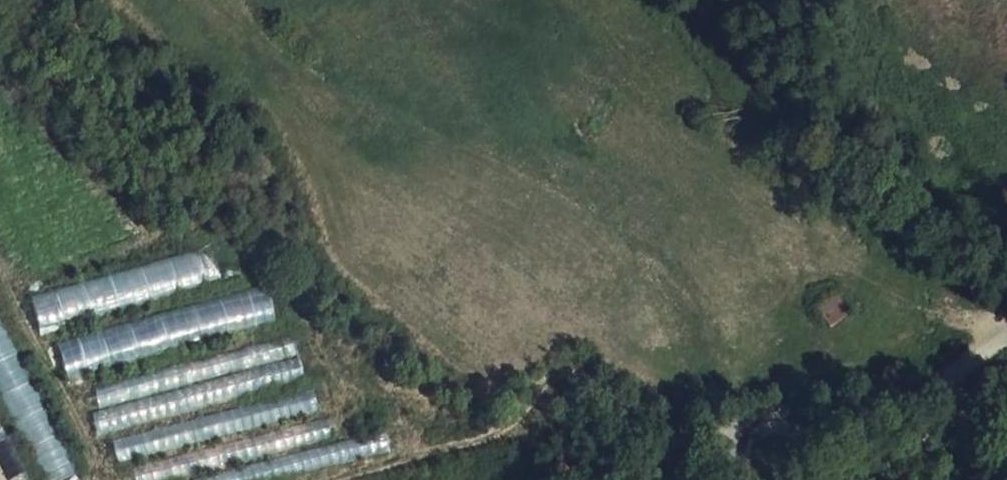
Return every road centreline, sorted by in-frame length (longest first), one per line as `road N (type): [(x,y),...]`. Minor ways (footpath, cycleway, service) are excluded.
road 1 (track): [(410,456),(416,427),(344,379),(241,234),(221,228),(7,288)]
road 2 (track): [(736,445),(644,424),(579,369),(561,370),(494,432),(321,479)]
road 3 (unclassified): [(1006,337),(956,375),(883,405),(755,420),(736,445),(741,479)]
road 4 (track): [(103,479),(0,273)]

